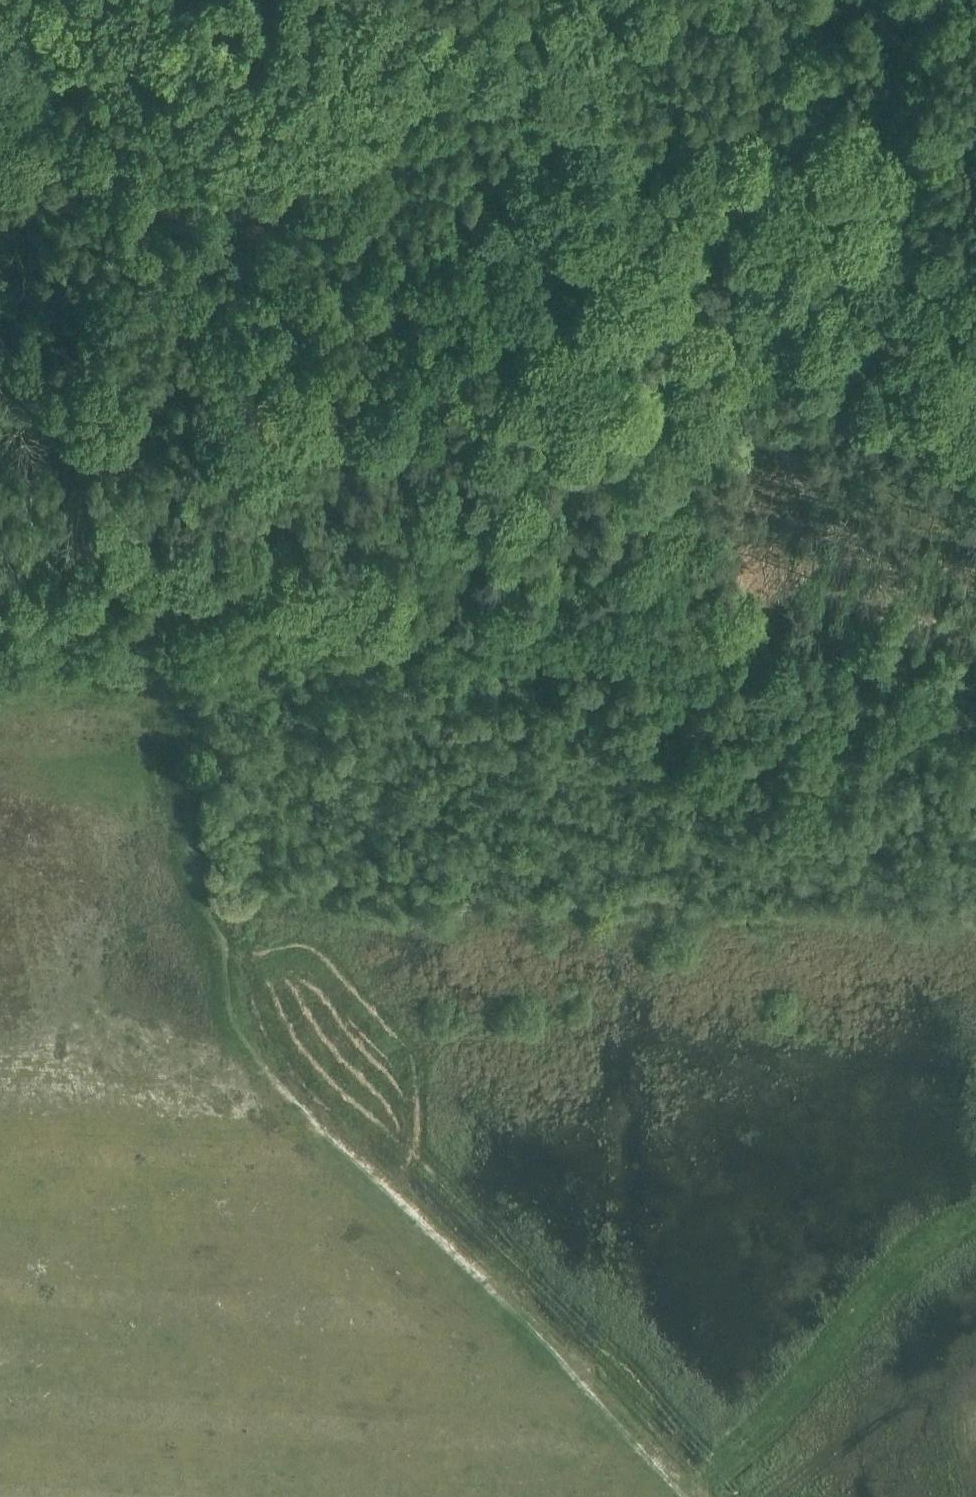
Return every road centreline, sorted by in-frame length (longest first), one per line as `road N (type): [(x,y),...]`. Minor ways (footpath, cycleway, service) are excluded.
road 1 (track): [(975,673),(393,602),(103,591),(0,614)]

